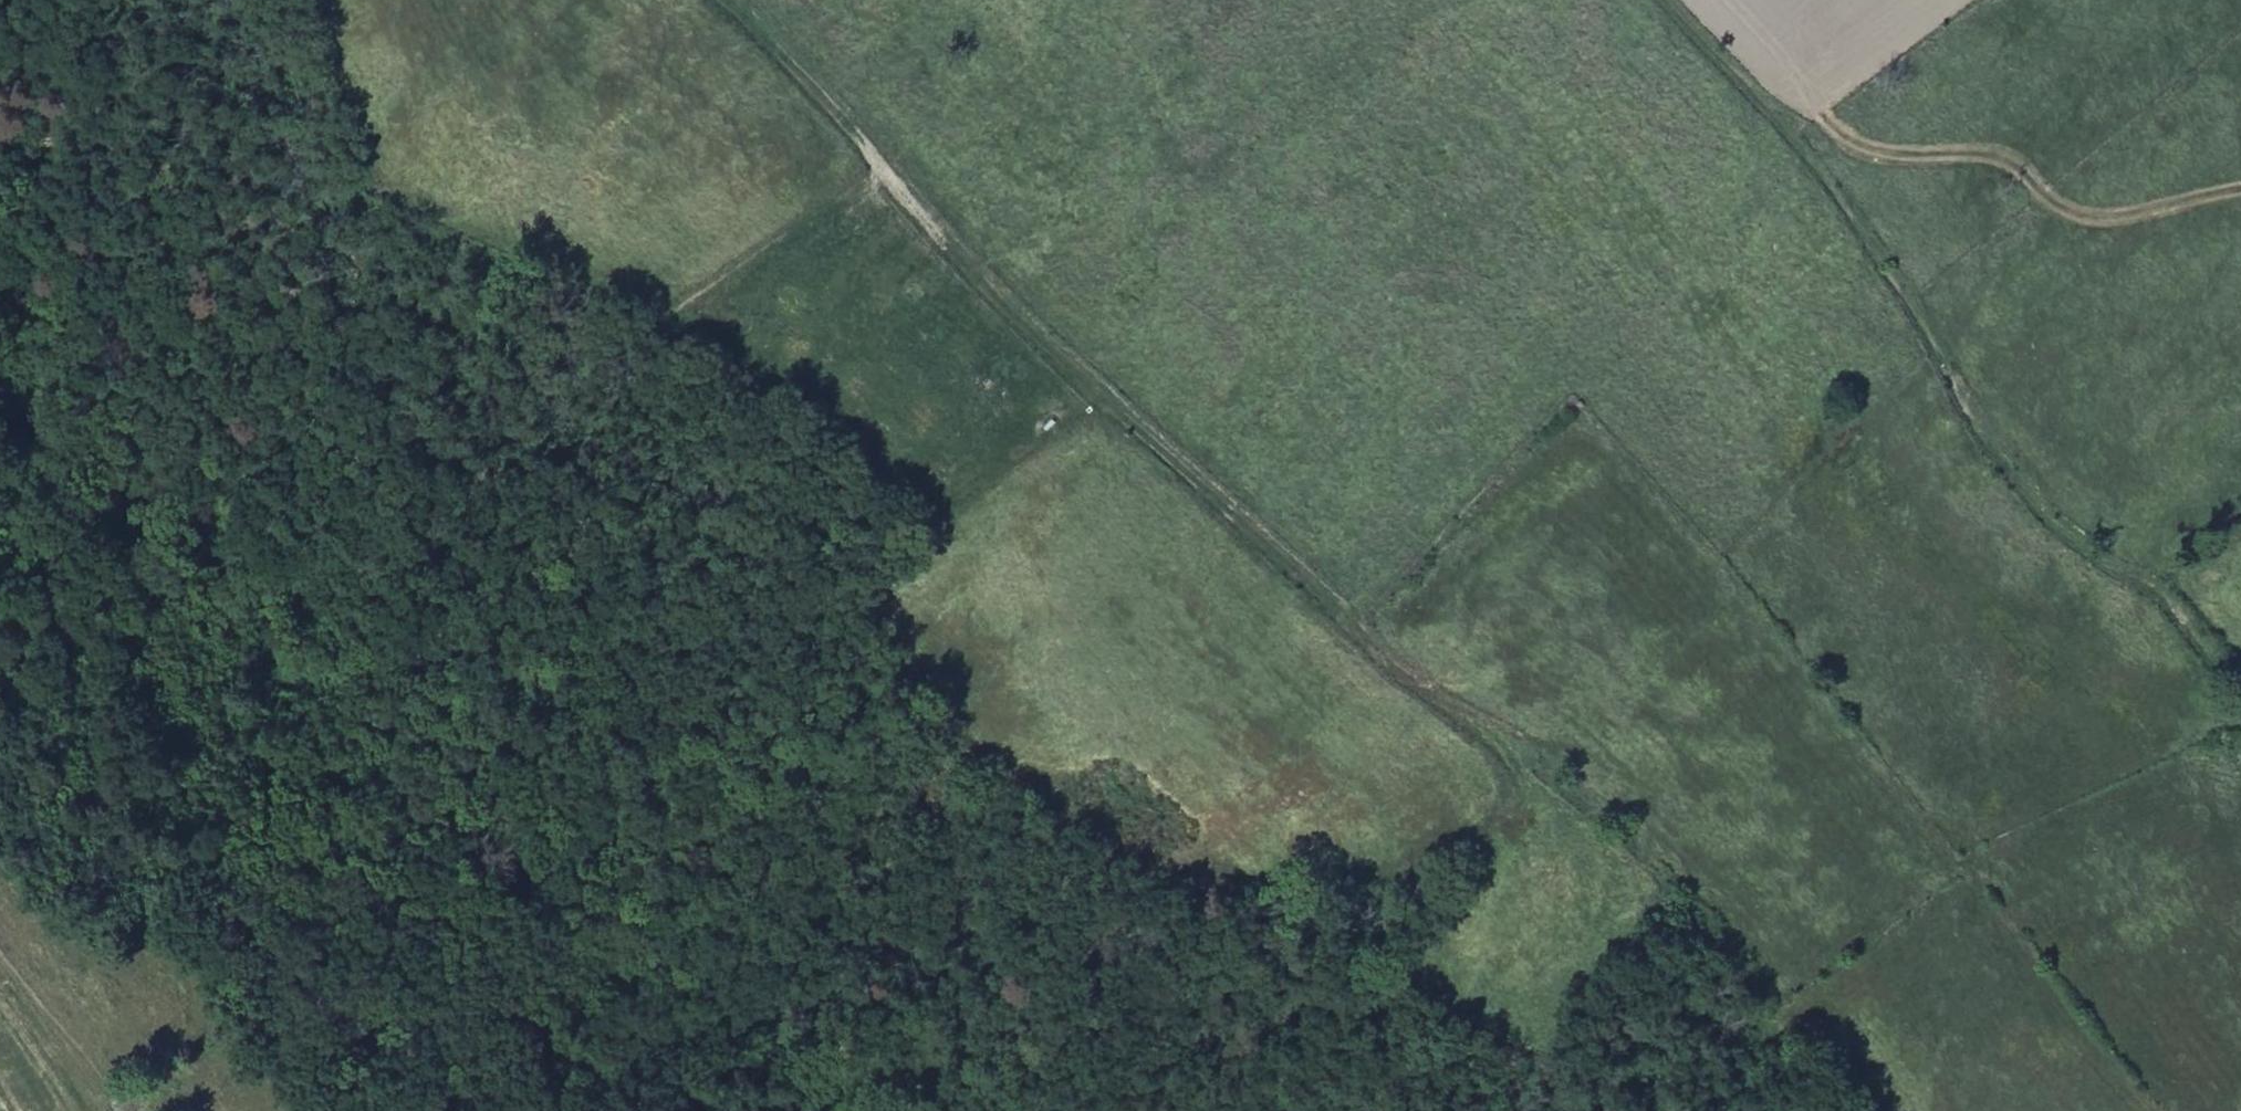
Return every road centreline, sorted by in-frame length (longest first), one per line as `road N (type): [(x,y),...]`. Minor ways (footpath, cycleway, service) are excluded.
road 1 (track): [(1667,0),(1841,197),(1928,331),(1989,445),(2047,521),(2142,580),(2186,620),(2240,689)]
road 2 (track): [(733,0),(1054,361),(1132,427)]

